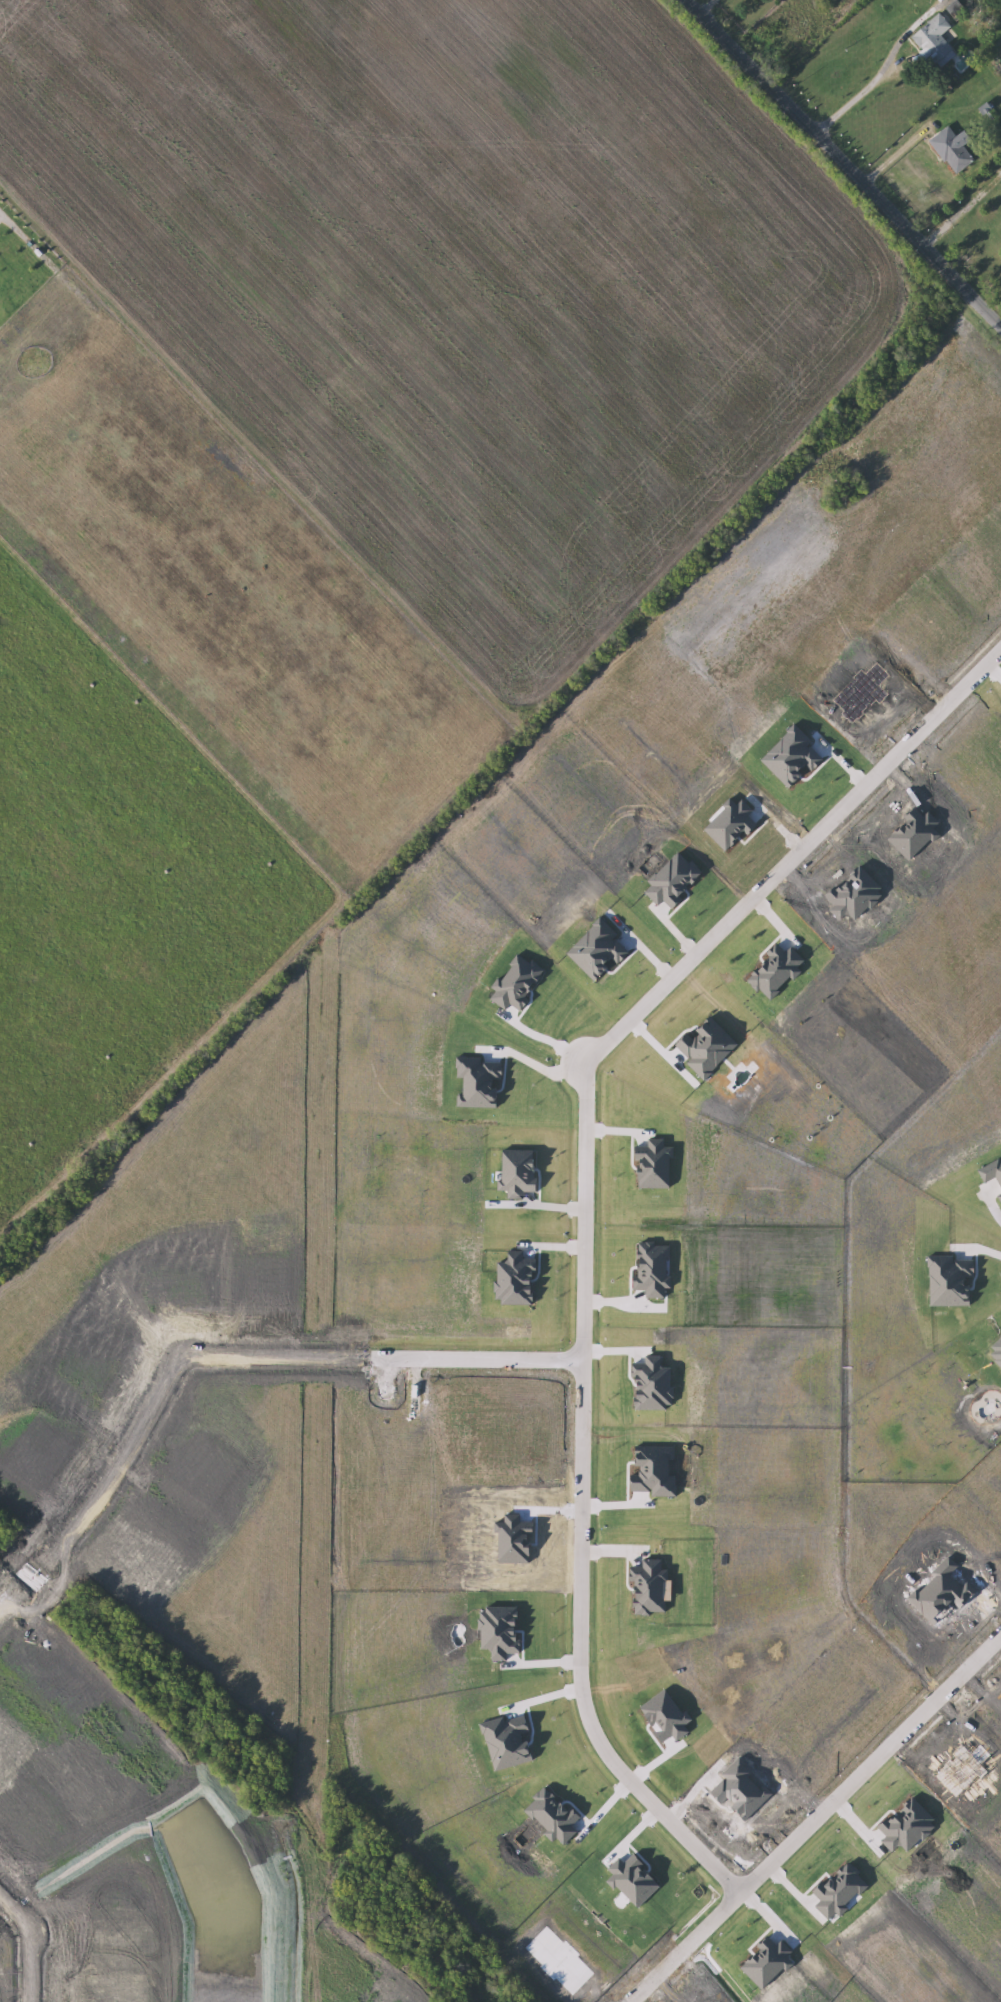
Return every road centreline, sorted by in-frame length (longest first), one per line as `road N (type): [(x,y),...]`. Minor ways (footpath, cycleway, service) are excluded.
road 1 (residential): [(1000,649),(587,1054),(589,1684),(623,1751),(746,1884)]
road 2 (residential): [(1000,1634),(638,1989)]
road 3 (residential): [(690,0),(1000,322)]
road 4 (residential): [(374,1356),(591,1357)]

